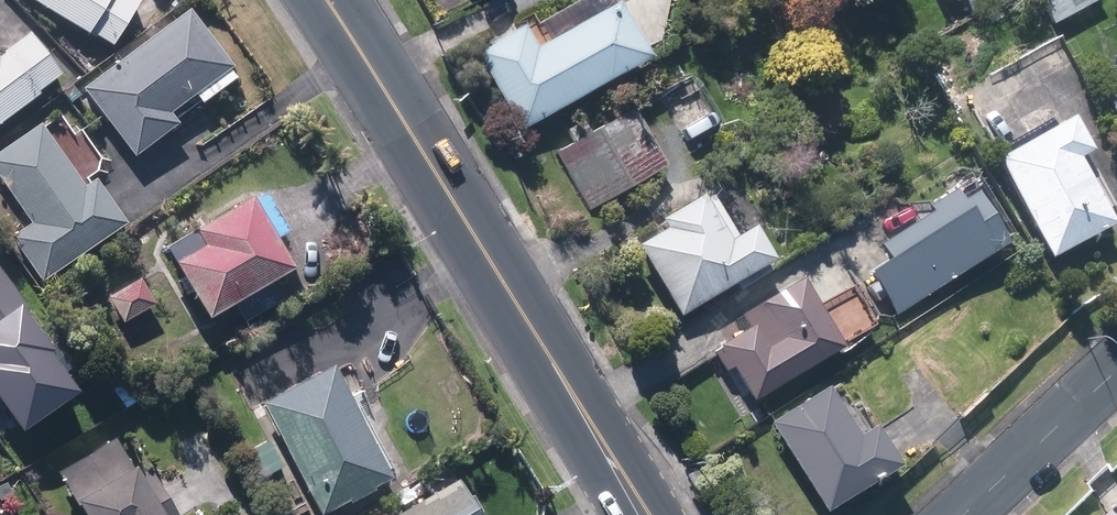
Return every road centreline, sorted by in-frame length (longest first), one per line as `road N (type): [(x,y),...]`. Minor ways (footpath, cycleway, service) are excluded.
road 1 (secondary): [(654,514),(336,0)]
road 2 (residential): [(963,514),(1116,370)]

